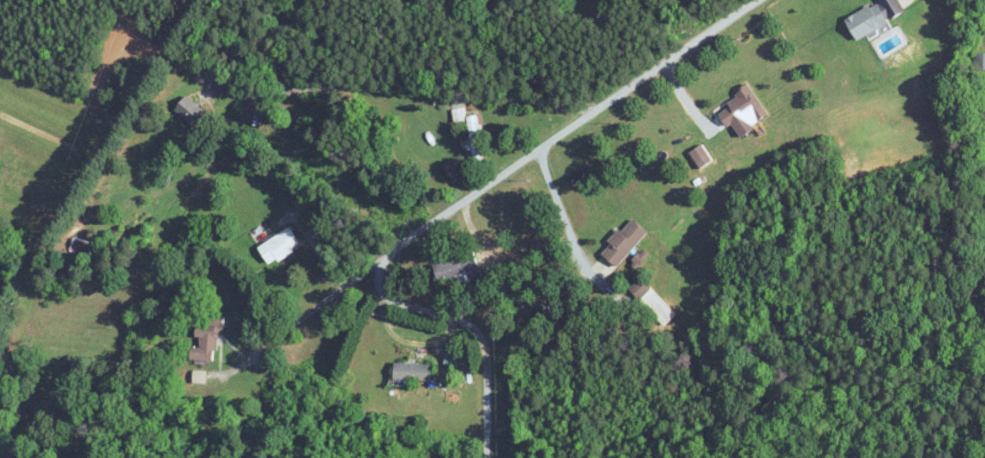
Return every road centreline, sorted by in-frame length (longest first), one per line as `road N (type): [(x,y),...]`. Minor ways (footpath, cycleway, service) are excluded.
road 1 (residential): [(289,323),(533,143),(755,0)]
road 2 (residential): [(490,457),(490,326),(399,300),(367,266)]

